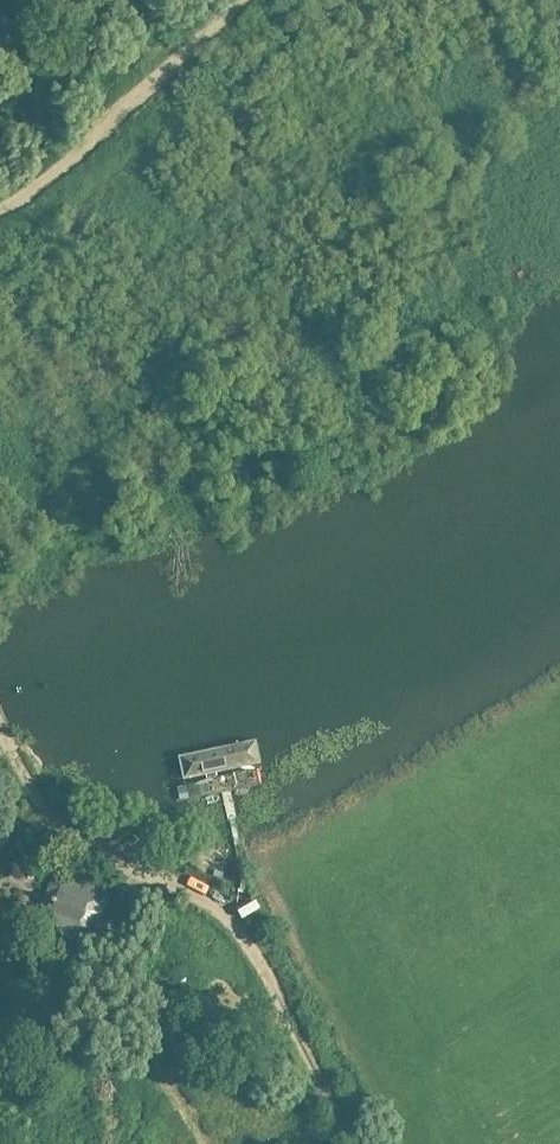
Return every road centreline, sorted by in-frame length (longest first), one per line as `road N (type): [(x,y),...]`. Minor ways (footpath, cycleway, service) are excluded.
road 1 (unclassified): [(355,1143),(226,918),(86,844)]
road 2 (track): [(0,200),(81,139),(227,0)]
road 3 (track): [(86,844),(50,817),(4,735)]

